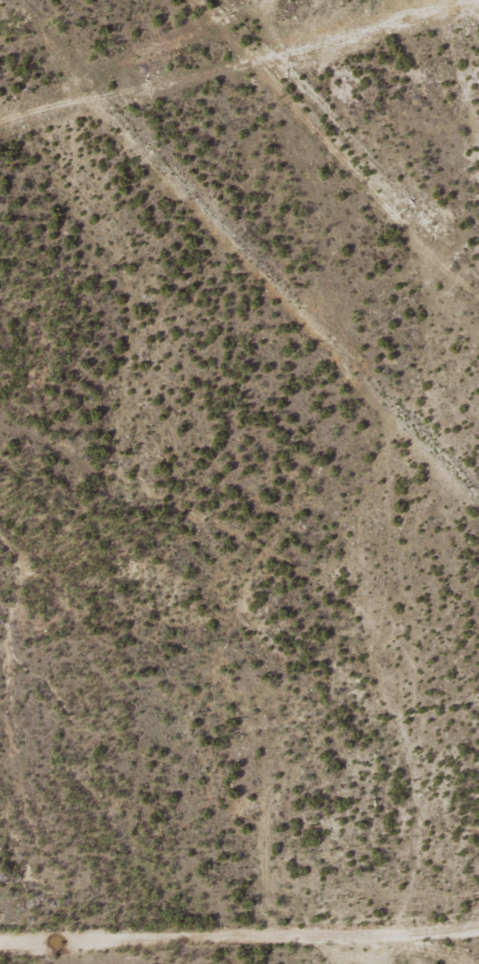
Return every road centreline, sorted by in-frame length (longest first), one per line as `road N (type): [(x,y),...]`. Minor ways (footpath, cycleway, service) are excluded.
road 1 (track): [(478,926),(308,945),(0,950)]

